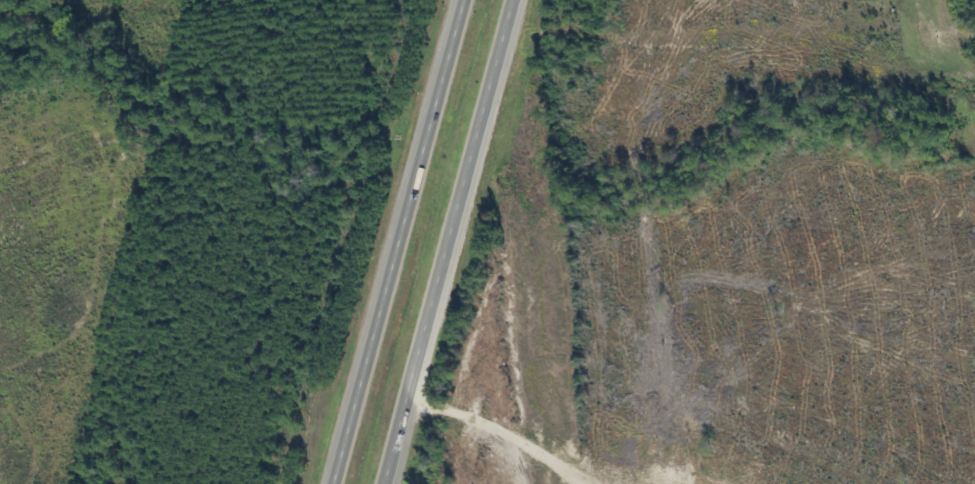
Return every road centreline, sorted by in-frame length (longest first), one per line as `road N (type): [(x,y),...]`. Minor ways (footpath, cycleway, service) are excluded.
road 1 (trunk): [(471,0),(339,483)]
road 2 (trunk): [(387,483),(515,0)]

